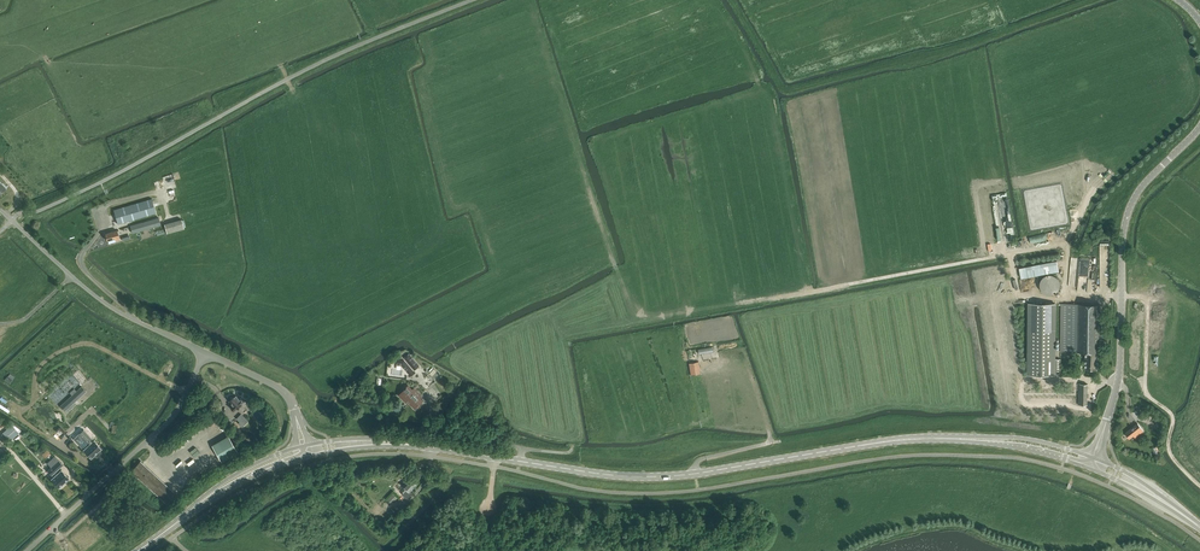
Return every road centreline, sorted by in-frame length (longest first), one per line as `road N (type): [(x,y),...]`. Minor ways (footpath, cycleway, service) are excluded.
road 1 (secondary): [(945,438),(662,476),(396,443),(306,452)]
road 2 (unclassified): [(1093,458),(1119,379),(1129,212),(1199,127)]
road 3 (unclassified): [(28,550),(161,429),(205,354)]
road 4 (unclassified): [(205,354),(110,308),(0,209)]
road 5 (secondary): [(306,452),(240,478),(138,550)]
road 6 (unclassified): [(306,452),(288,395),(205,354)]
road 7 (secondary): [(1093,458),(1022,438),(945,438)]
road 8 (secondary): [(945,438),(1023,448),(1090,467)]
road 9 (secondary): [(1199,527),(1093,458)]
road 10 (secondary): [(1090,467),(1199,528)]

